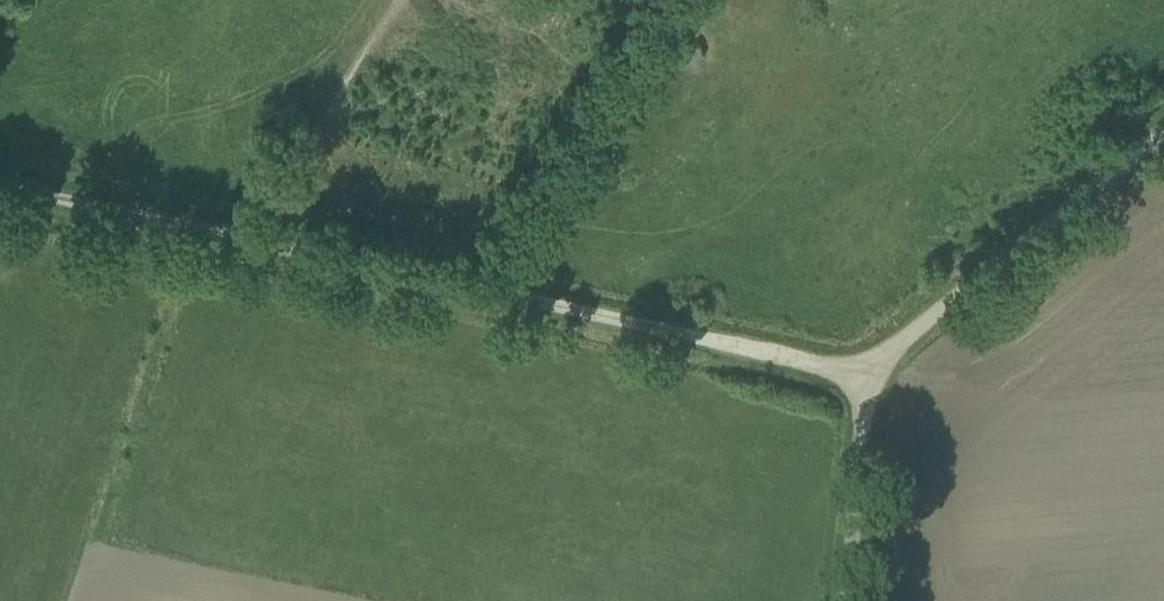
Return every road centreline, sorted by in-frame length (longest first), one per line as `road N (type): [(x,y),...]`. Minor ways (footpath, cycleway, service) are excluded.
road 1 (track): [(274,244),(867,377)]
road 2 (unclassified): [(844,600),(867,377),(900,342),(1163,134)]
road 3 (track): [(0,186),(274,244)]

